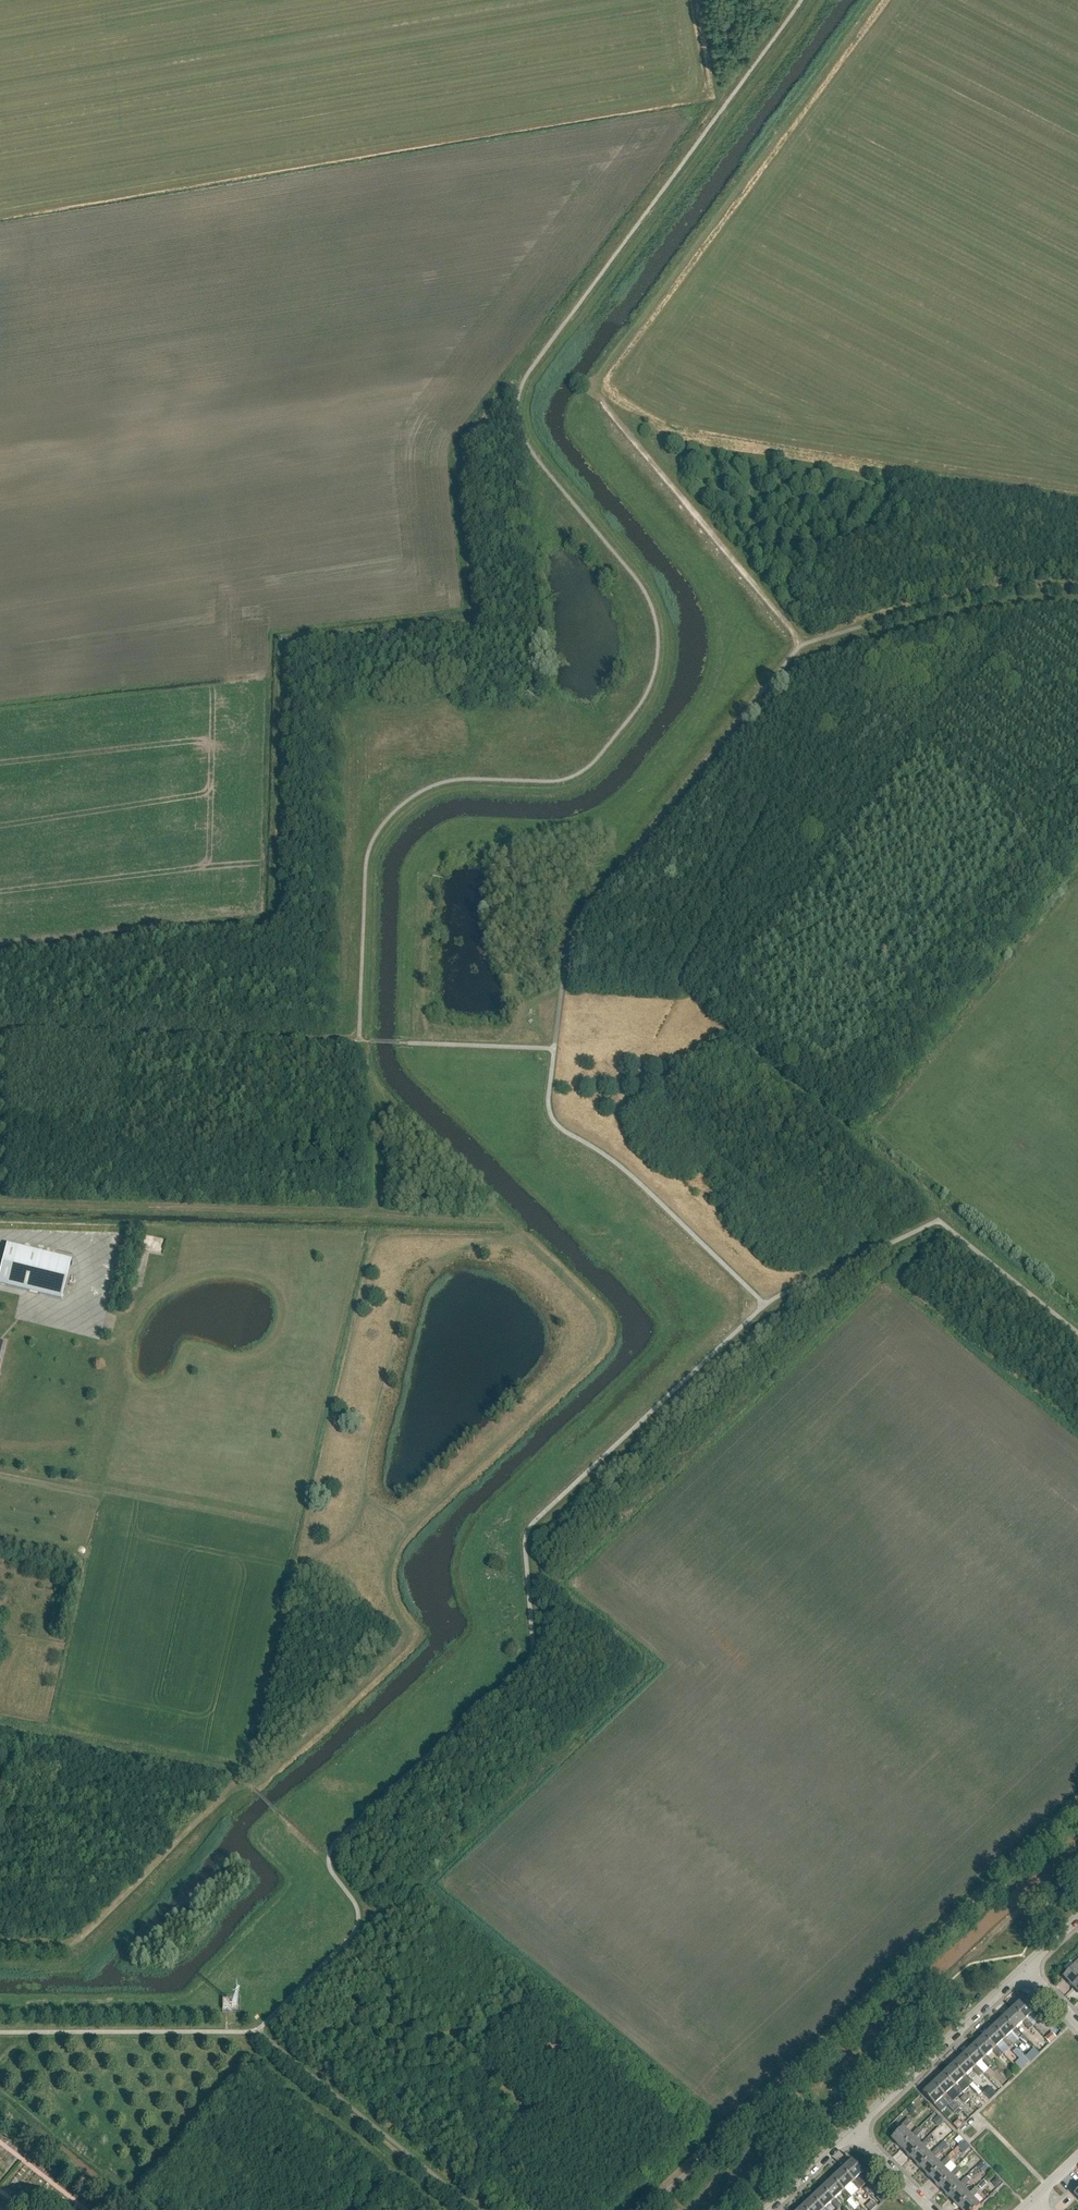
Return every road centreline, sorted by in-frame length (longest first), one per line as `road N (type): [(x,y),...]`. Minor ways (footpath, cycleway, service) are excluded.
road 1 (residential): [(648,2209),(1077,1806)]
road 2 (residential): [(853,2131),(1024,1968)]

